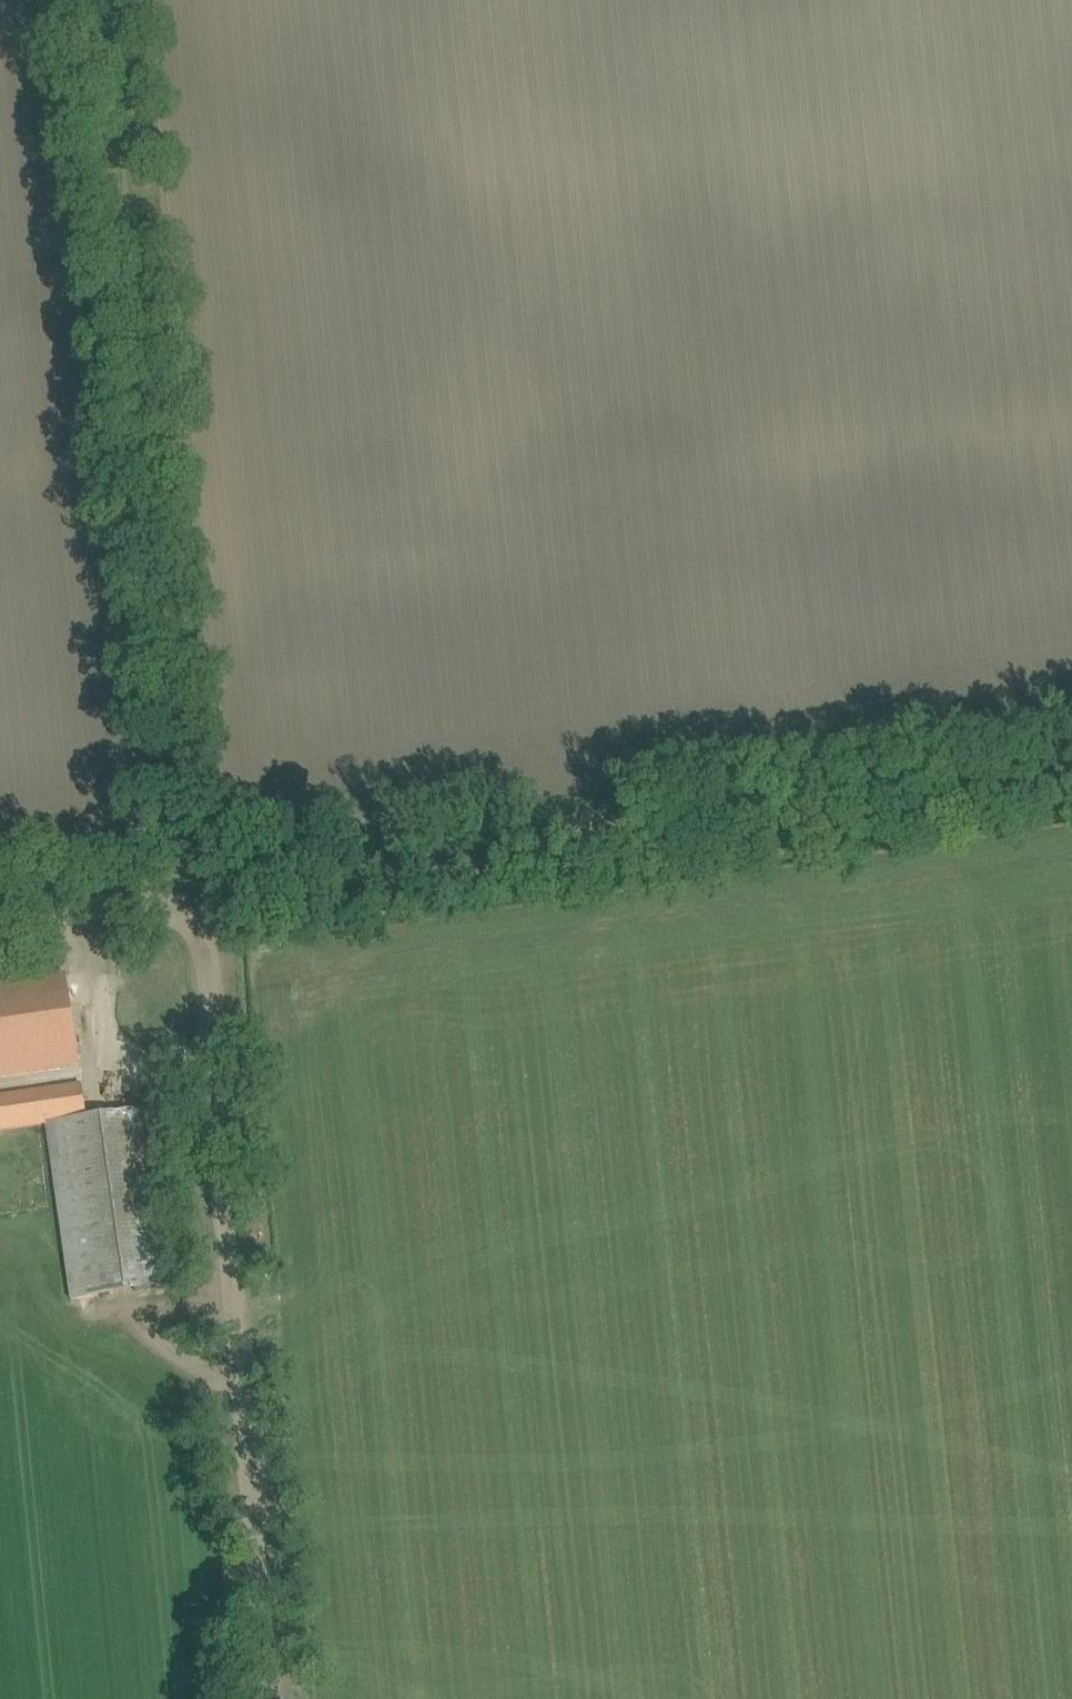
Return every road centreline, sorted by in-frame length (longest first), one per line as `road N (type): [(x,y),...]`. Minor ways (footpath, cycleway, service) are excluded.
road 1 (track): [(104,0),(192,851)]

